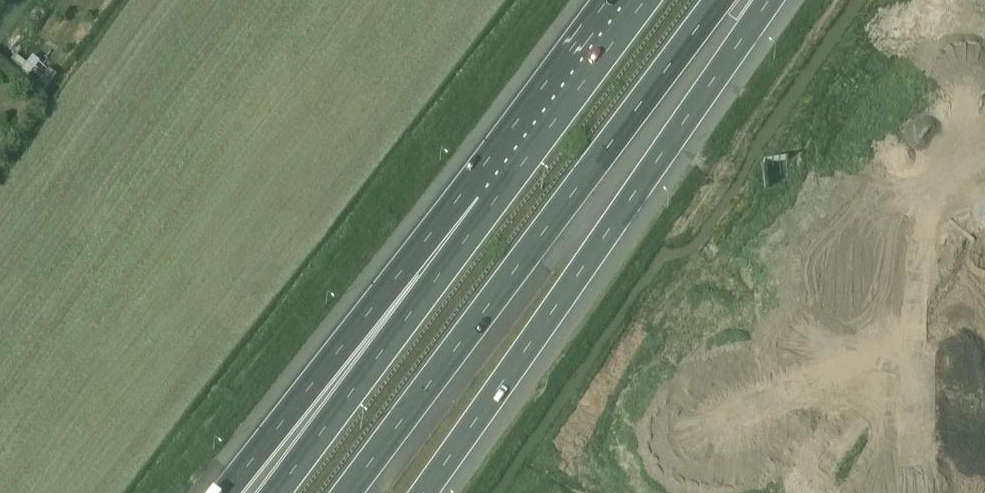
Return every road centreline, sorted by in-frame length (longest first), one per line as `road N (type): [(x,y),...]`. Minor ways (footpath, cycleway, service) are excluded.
road 1 (motorway): [(347,492),(718,0)]
road 2 (motorway): [(425,492),(771,0)]
road 3 (motorway): [(476,200),(224,492)]
road 4 (motorway): [(476,200),(273,492)]
road 5 (motorway): [(626,0),(476,200)]

